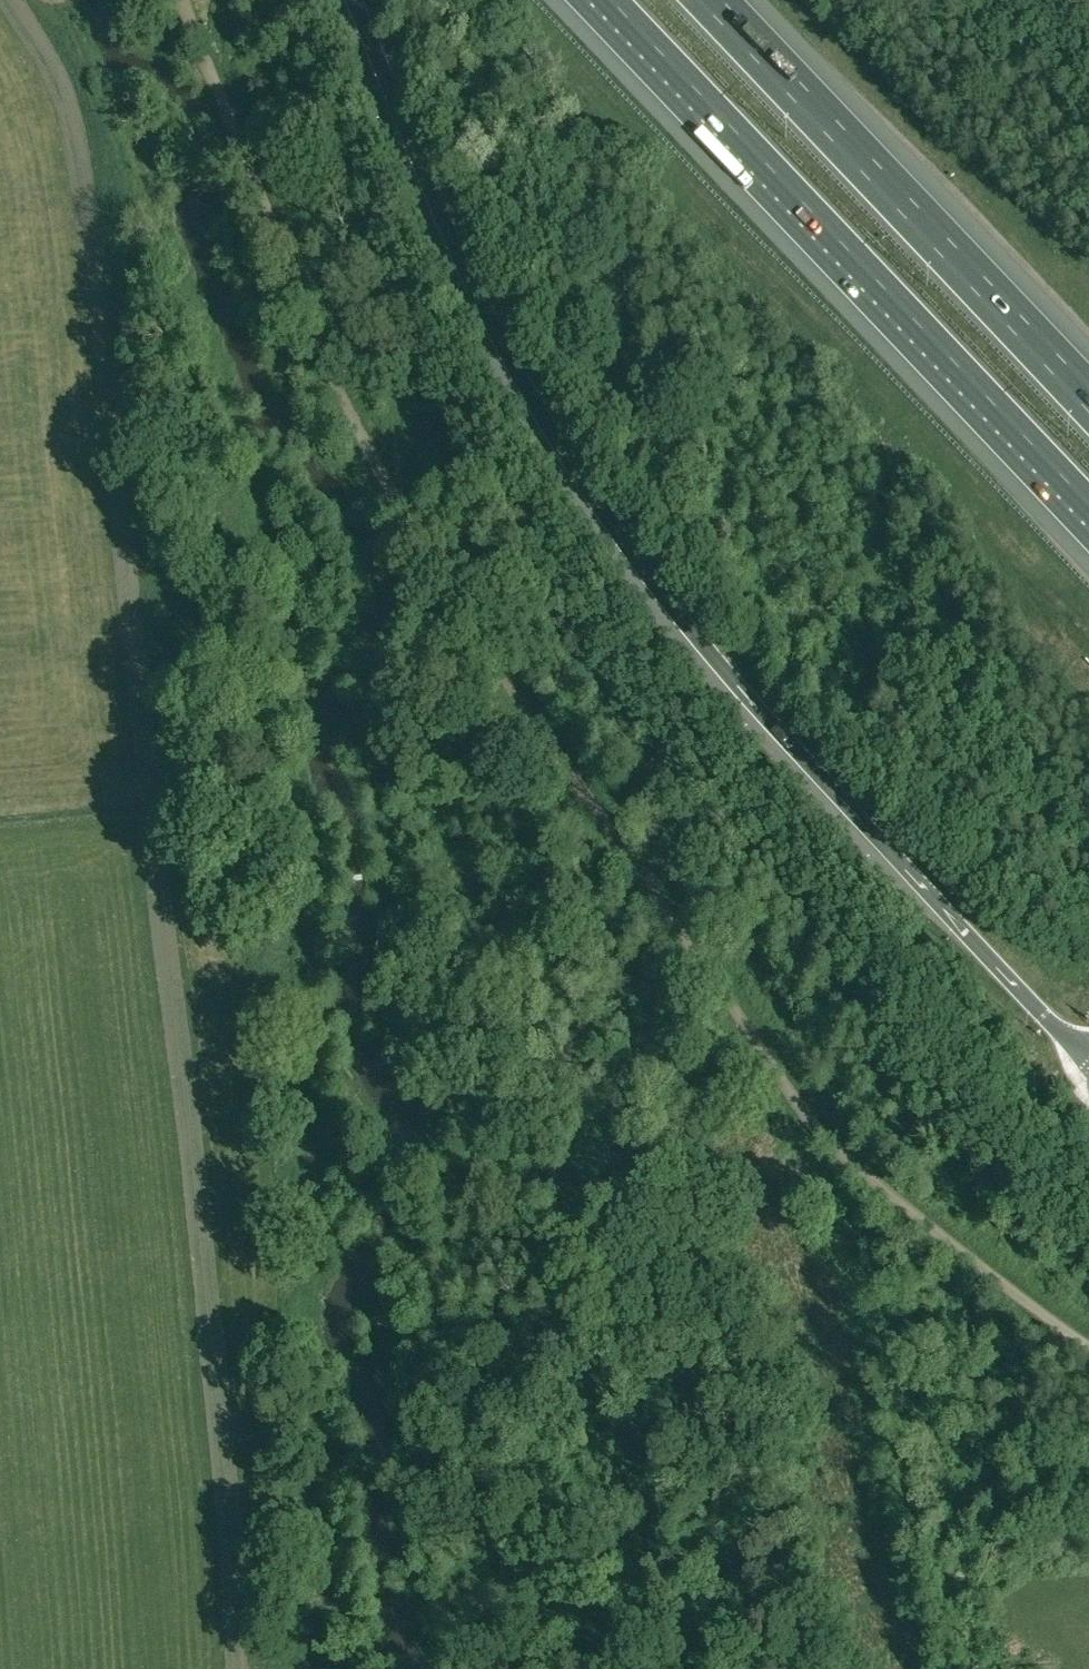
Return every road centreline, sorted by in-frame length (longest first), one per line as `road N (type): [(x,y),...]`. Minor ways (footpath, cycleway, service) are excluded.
road 1 (motorway): [(355,0),(519,374),(656,585),(713,659),(1088,1058)]
road 2 (motorway): [(610,0),(1088,506)]
road 3 (motorway): [(1088,397),(713,0)]

